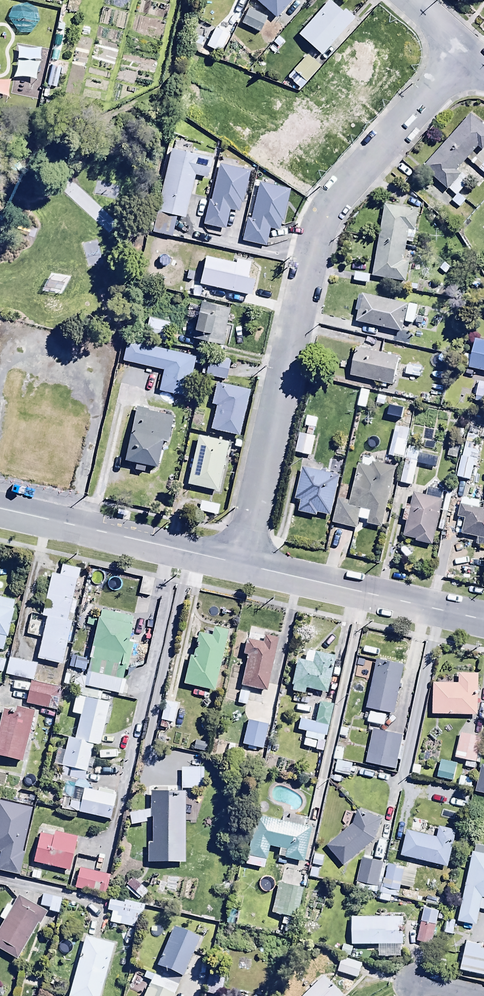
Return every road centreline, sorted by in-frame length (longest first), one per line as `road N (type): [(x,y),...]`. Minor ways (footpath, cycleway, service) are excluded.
road 1 (residential): [(462,51),(343,183),(318,231),(240,564)]
road 2 (residential): [(240,564),(483,621)]
road 3 (residential): [(0,509),(240,564)]

